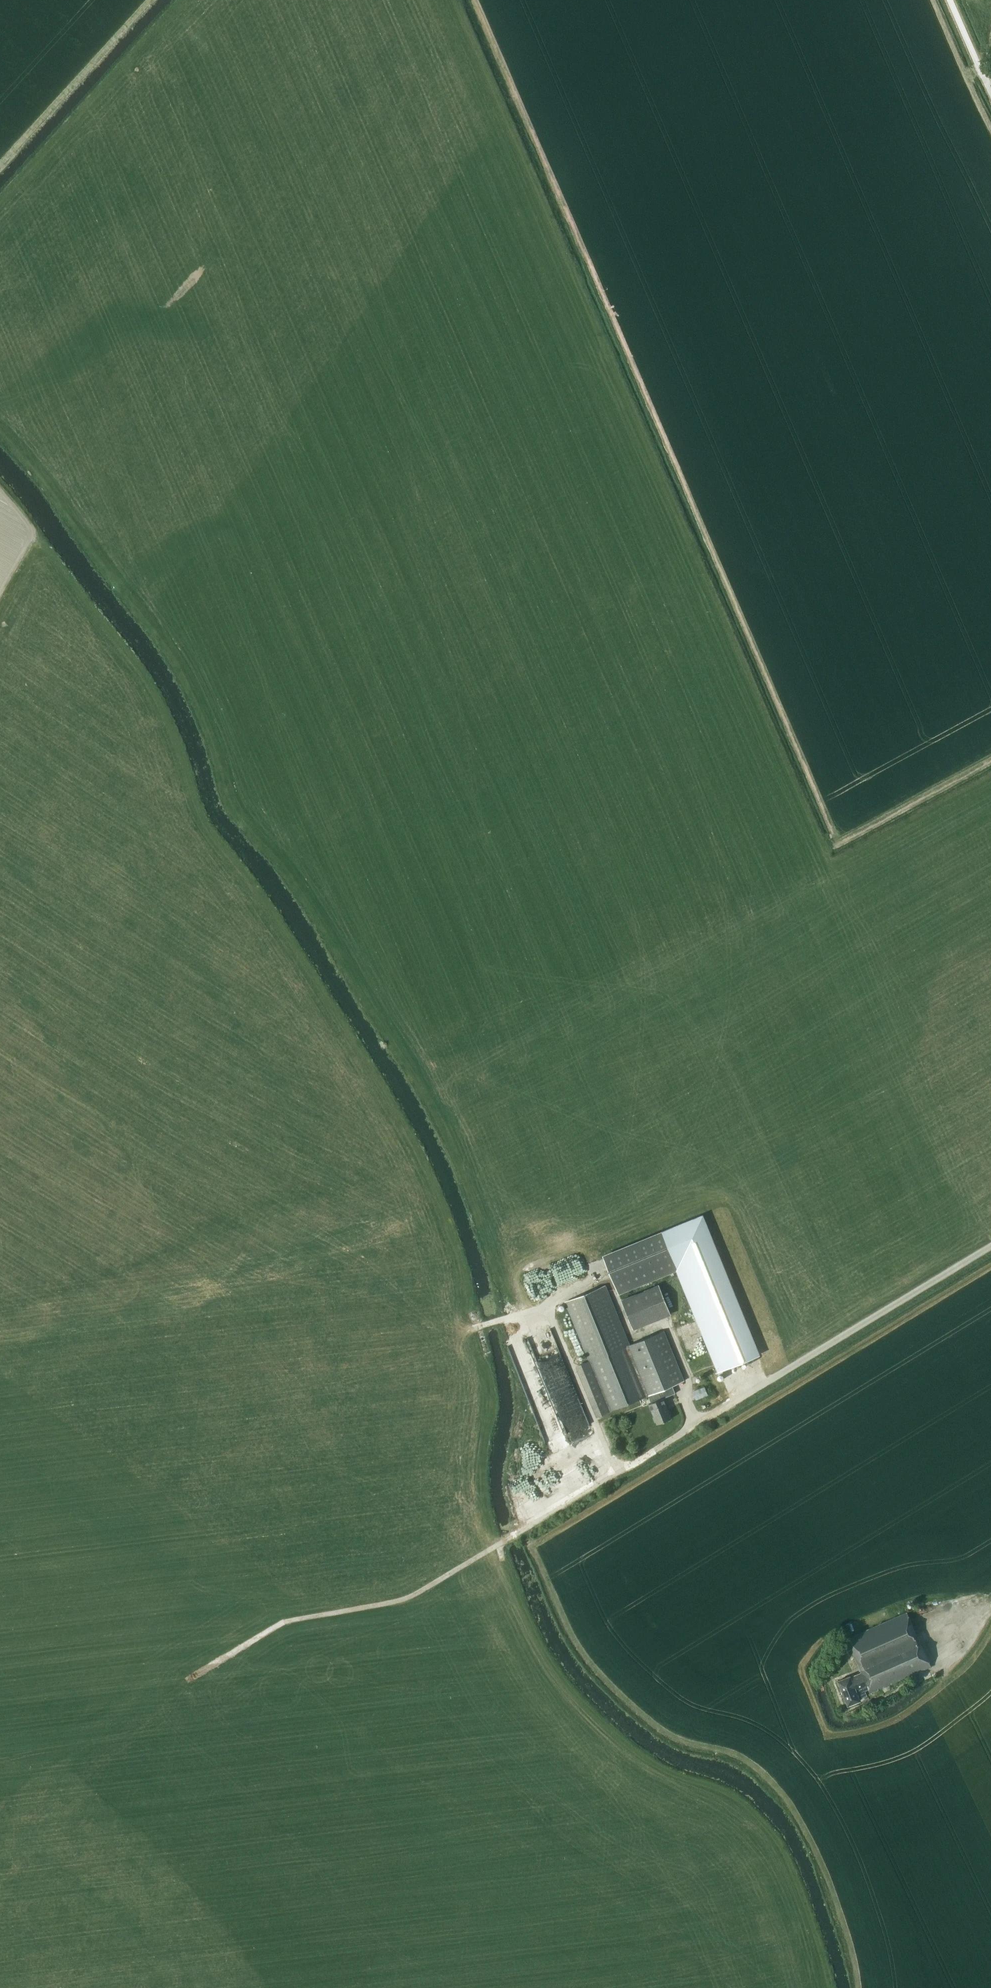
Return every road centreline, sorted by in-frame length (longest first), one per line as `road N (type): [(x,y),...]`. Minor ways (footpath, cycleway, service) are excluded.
road 1 (track): [(188,1680),(284,1621),(420,1591),(621,1471)]

